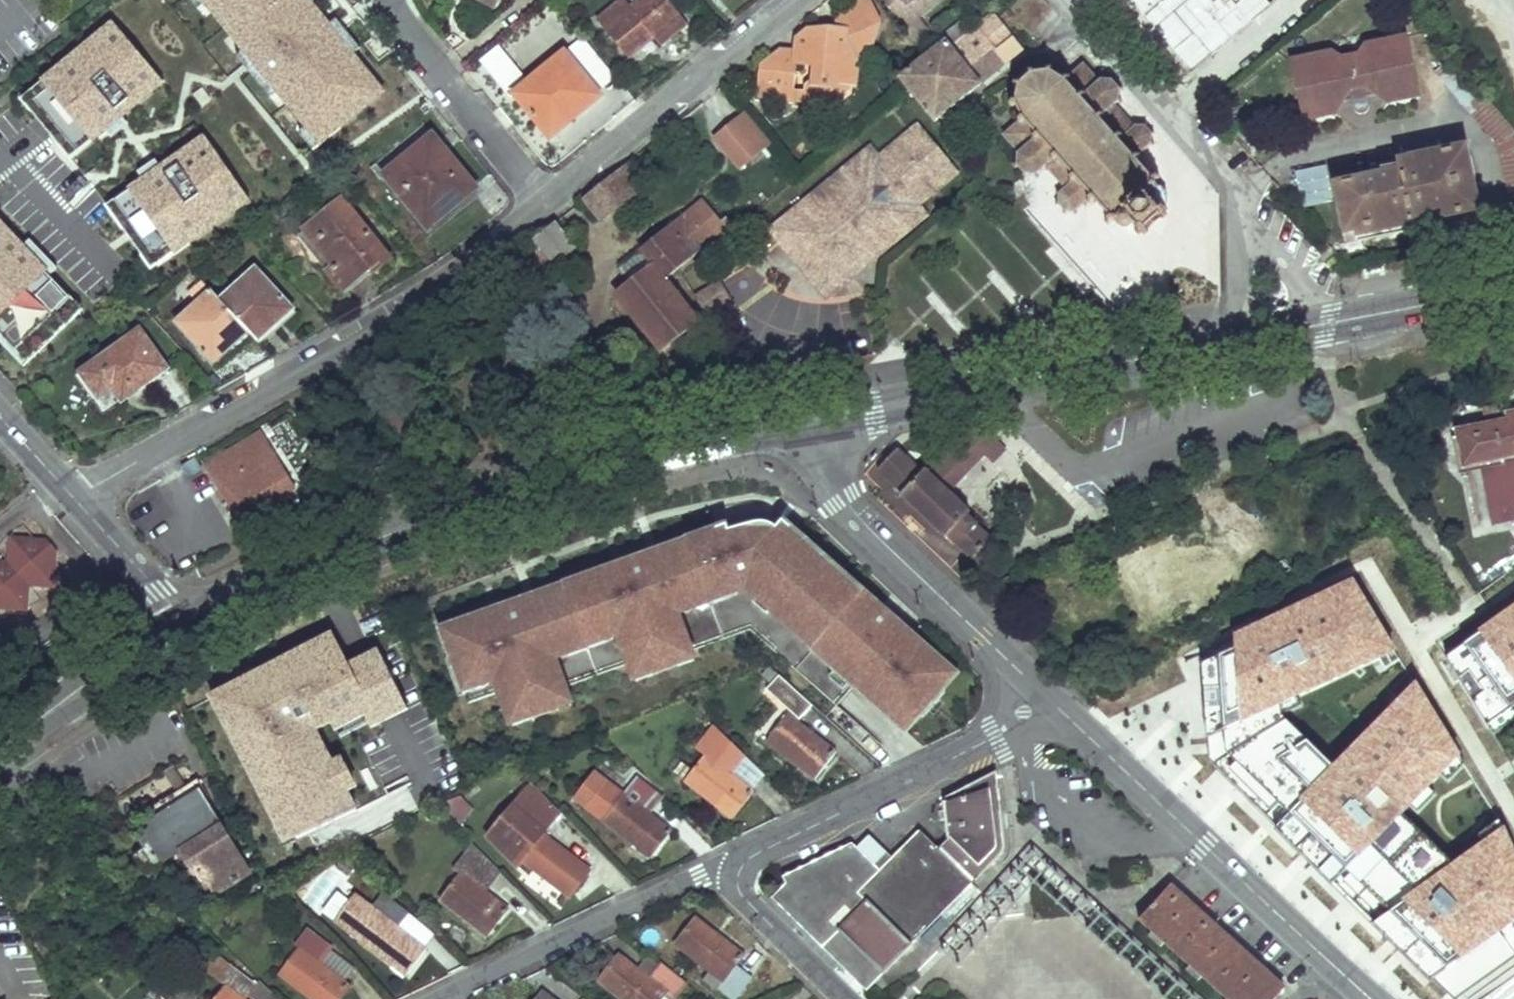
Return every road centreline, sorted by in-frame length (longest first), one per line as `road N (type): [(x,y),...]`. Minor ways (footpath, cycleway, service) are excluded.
road 1 (primary): [(813,419),(450,498),(179,617)]
road 2 (residential): [(544,206),(443,292),(75,498)]
road 3 (secondary): [(1375,998),(1044,697)]
road 4 (primary): [(1243,340),(813,419)]
road 5 (secondary): [(1044,697),(856,515),(813,419)]
road 6 (residential): [(736,871),(770,843),(996,737),(1044,697)]
road 7 (residential): [(802,0),(592,158),(544,206)]
road 8 (residential): [(434,998),(700,876),(736,871)]
road 9 (residential): [(1245,225),(1236,195),(1067,0)]
road 10 (residential): [(544,206),(406,29),(394,0)]
road 11 (primary): [(0,745),(179,617)]
road 12 (primary): [(1513,288),(1315,326)]
road 13 (residential): [(845,998),(740,892),(736,871)]
road 14 (tertiary): [(75,498),(179,617)]
road 15 (residential): [(1315,326),(1289,271),(1245,225)]

